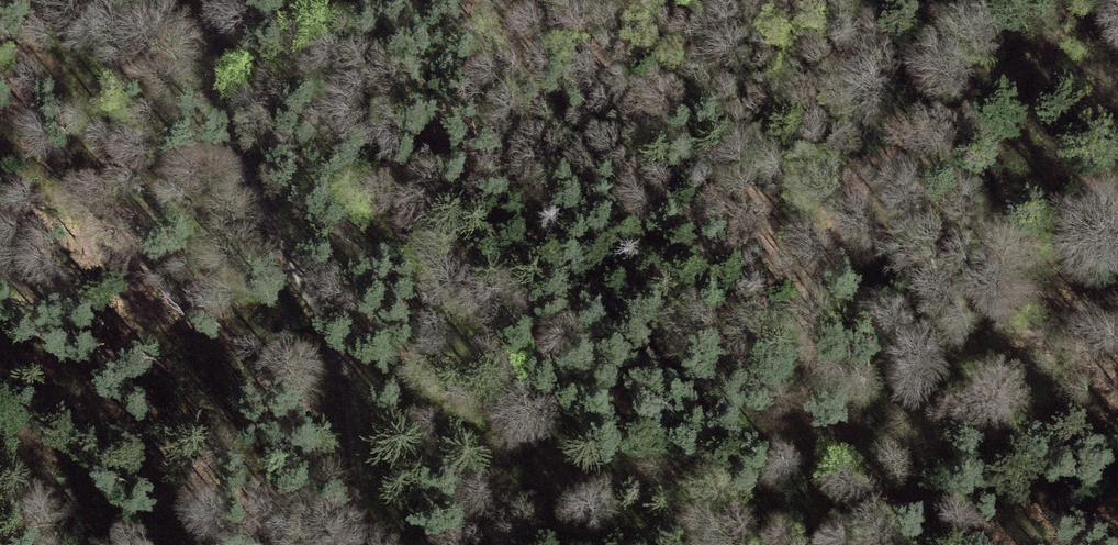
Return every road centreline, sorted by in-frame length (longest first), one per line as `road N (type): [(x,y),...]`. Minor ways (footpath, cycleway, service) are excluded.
road 1 (track): [(830,544),(807,331),(821,251),(906,142),(1107,0)]
road 2 (track): [(603,0),(567,36),(530,94),(525,205),(532,235),(662,469),(677,544)]
road 3 (track): [(364,544),(336,358),(229,134),(210,0)]

